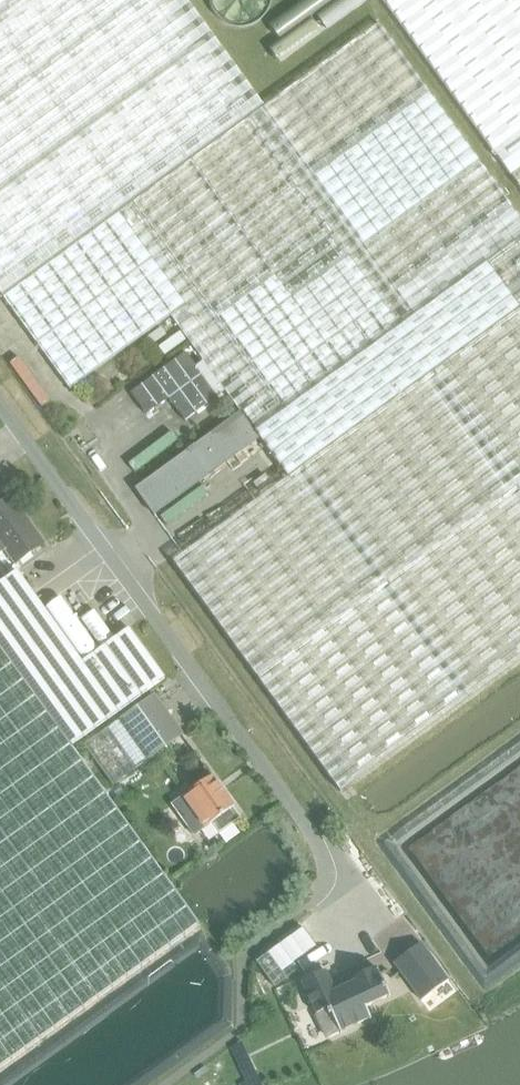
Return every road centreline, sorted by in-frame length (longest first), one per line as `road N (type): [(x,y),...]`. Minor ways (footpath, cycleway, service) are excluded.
road 1 (unclassified): [(346,919),(307,827),(0,408)]

